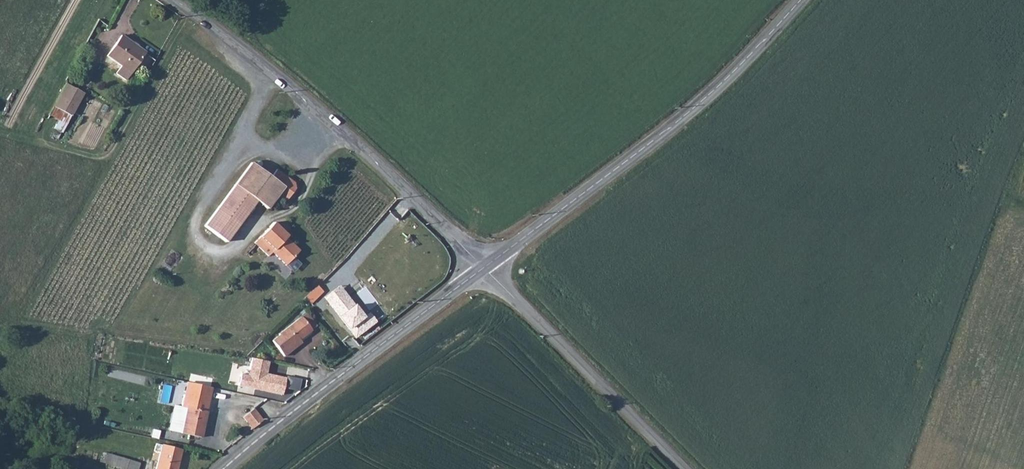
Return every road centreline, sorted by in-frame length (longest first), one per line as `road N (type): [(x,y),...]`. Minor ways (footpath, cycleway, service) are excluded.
road 1 (tertiary): [(483,267),(719,87),(801,0)]
road 2 (unclassified): [(174,0),(303,100),(483,267)]
road 3 (tertiary): [(222,468),(483,267)]
road 4 (unclassified): [(483,267),(684,468)]
road 5 (track): [(190,11),(102,158),(0,133)]

